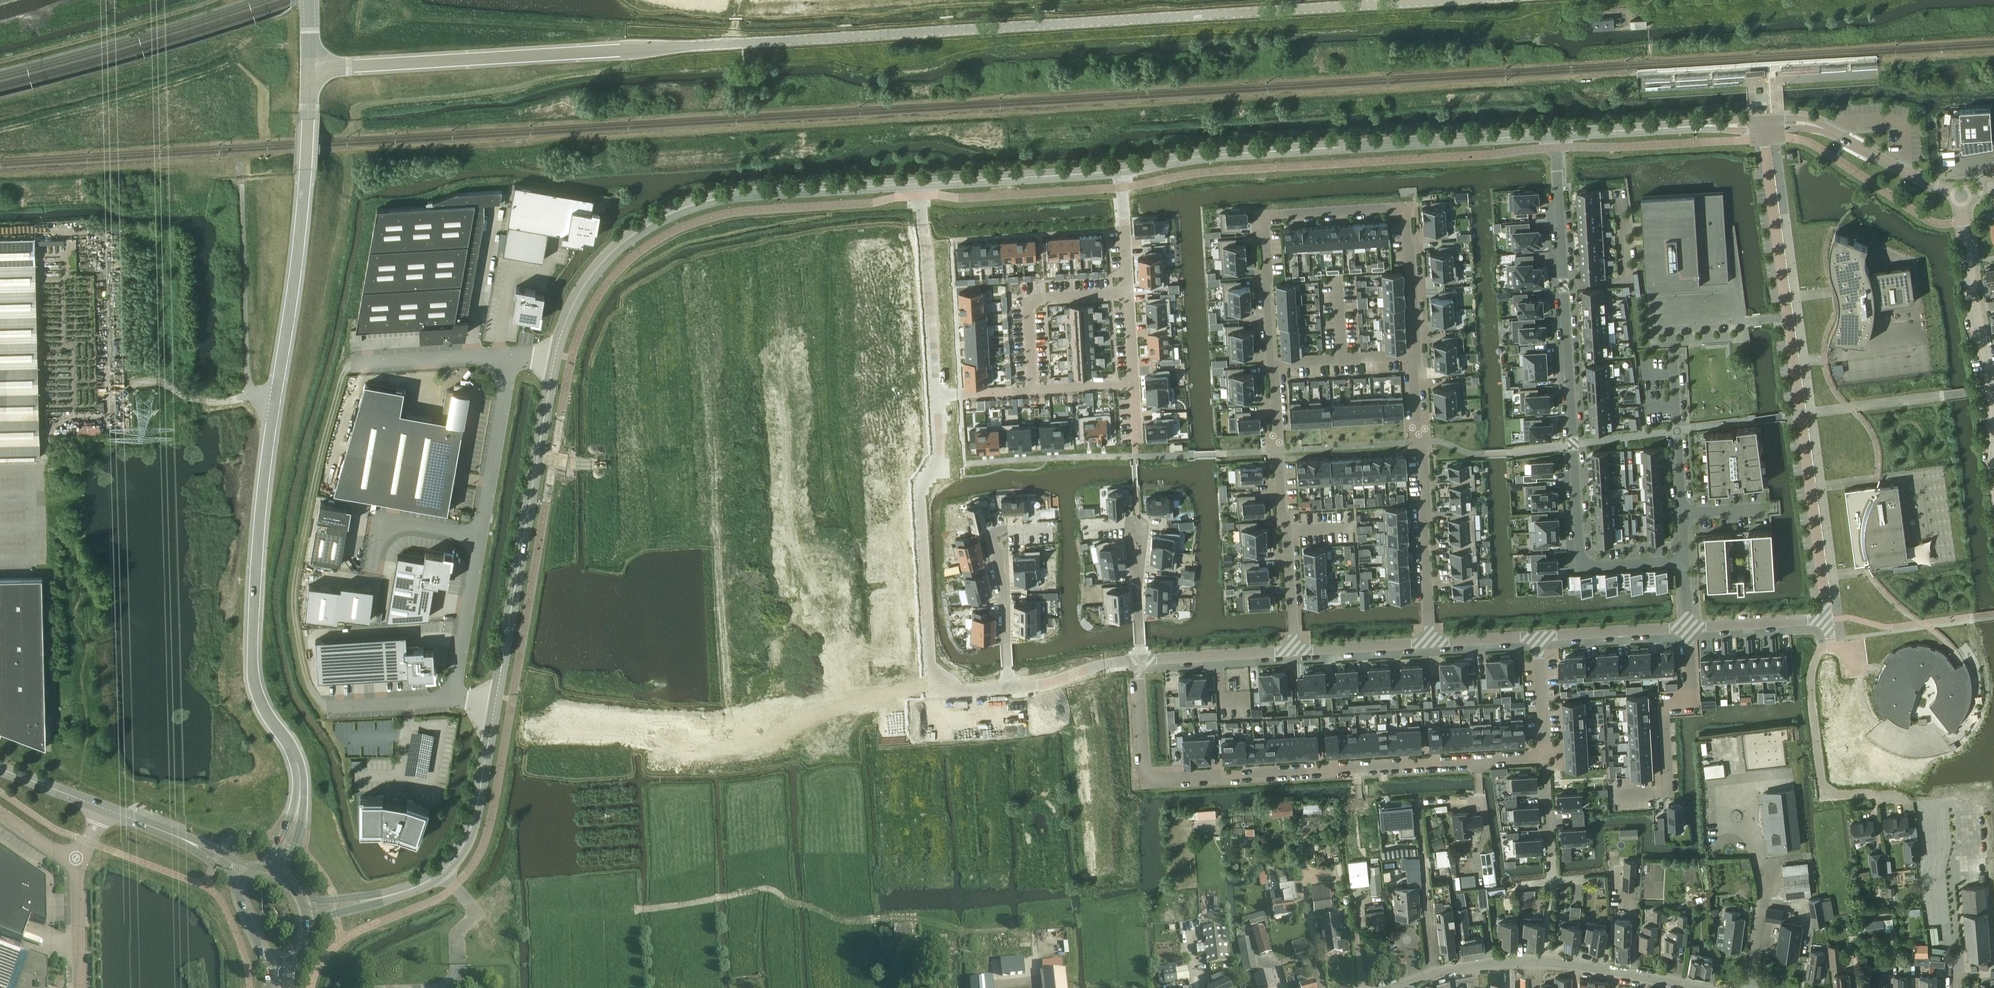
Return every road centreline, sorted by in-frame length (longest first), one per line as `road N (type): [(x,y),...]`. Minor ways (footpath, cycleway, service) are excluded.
road 1 (unclassified): [(309,68),(1441,0)]
road 2 (unclassified): [(299,797),(292,748),(254,684),(253,582),(296,266),(309,68)]
road 3 (residential): [(1279,452),(1264,215),(1405,208),(1420,443)]
road 4 (residential): [(1554,135),(1581,565),(1684,561)]
road 5 (residential): [(1547,752),(1144,779),(1138,659)]
road 6 (residential): [(1828,619),(1762,125)]
road 7 (unclassified): [(555,357),(588,280),(621,244),(666,216),(739,195),(919,184)]
road 8 (unclassified): [(1121,170),(1210,155),(1554,135)]
road 9 (unclassified): [(495,704),(555,357)]
road 10 (unclassified): [(452,700),(510,357)]
road 11 (tertiary): [(1691,987),(1501,961),(1382,987)]
road 12 (residential): [(1007,687),(935,691),(921,491),(941,462)]
road 13 (residential): [(1121,170),(1138,440)]
road 14 (unclassified): [(382,897),(438,875),(456,858),(480,792),(495,704)]
road 15 (track): [(213,0),(0,61)]
road 16 (residential): [(925,242),(941,462)]
road 17 (unclassified): [(1961,194),(1829,131),(1762,125)]
road 18 (unclassified): [(1554,135),(1762,125)]
road 19 (unclassified): [(919,184),(1121,170)]
road 20 (residential): [(1420,443),(1428,644)]
road 21 (residential): [(1296,651),(1279,452)]
road 22 (residential): [(1993,390),(1961,194)]
road 23 (residential): [(1688,627),(1691,706),(1662,707),(1666,787)]
road 24 (residential): [(1007,687),(996,528)]
road 25 (residential): [(1296,651),(1138,659)]
road 26 (residential): [(510,357),(353,366)]
road 27 (secondary): [(242,876),(185,840),(102,808)]
road 28 (residential): [(1688,627),(1540,639)]
road 29 (residential): [(1279,452),(1420,443)]
road 30 (residential): [(1828,619),(1688,627)]
road 31 (residential): [(1138,659),(1137,521)]
road 32 (residential): [(1138,659),(1007,687)]
road 33 (residential): [(1428,644),(1296,651)]
road 34 (unclassified): [(79,987),(76,858)]
road 35 (unclassified): [(452,700),(329,707)]

